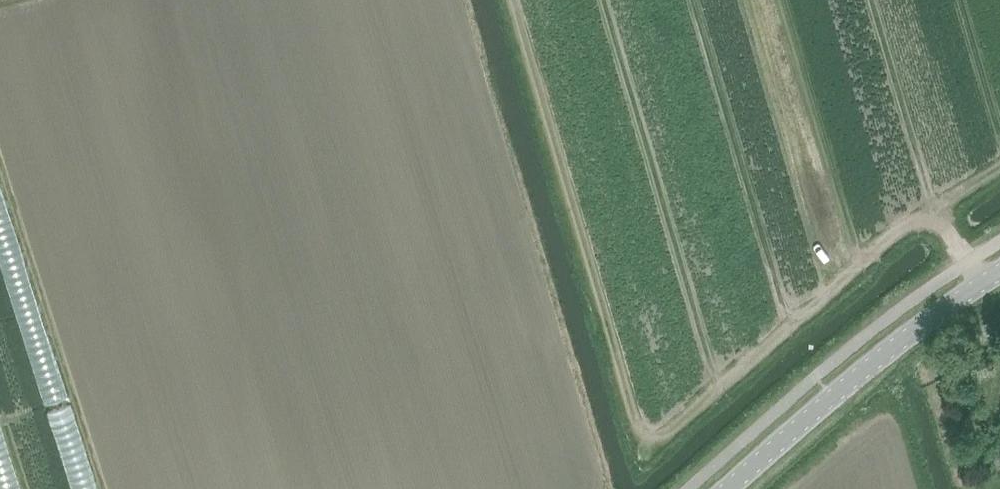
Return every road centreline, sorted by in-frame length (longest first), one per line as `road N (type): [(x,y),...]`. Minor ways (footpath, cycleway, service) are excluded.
road 1 (unclassified): [(728,488),(906,336),(999,274)]
road 2 (track): [(984,284),(938,212),(908,125)]

